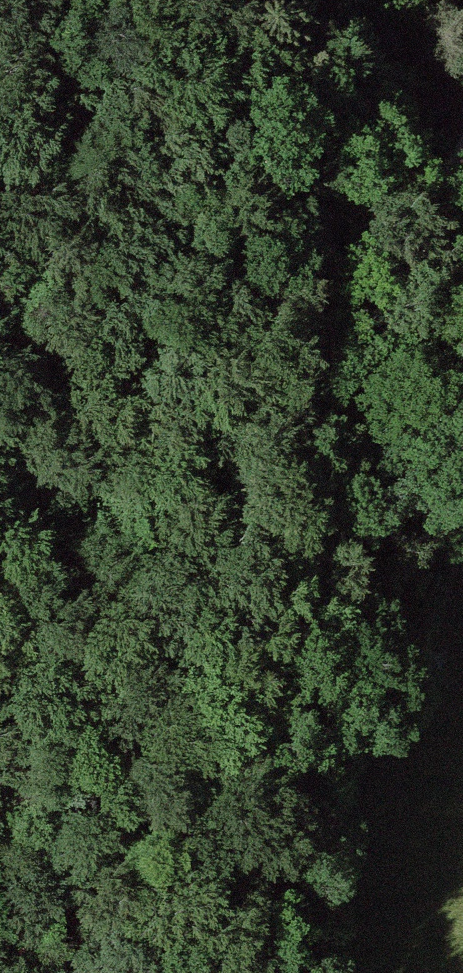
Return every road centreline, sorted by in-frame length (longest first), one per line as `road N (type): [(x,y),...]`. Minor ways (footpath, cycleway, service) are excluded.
road 1 (track): [(414,268),(308,514),(278,733),(268,972)]
road 2 (track): [(92,972),(47,858),(0,804)]
road 3 (track): [(414,268),(462,151)]

